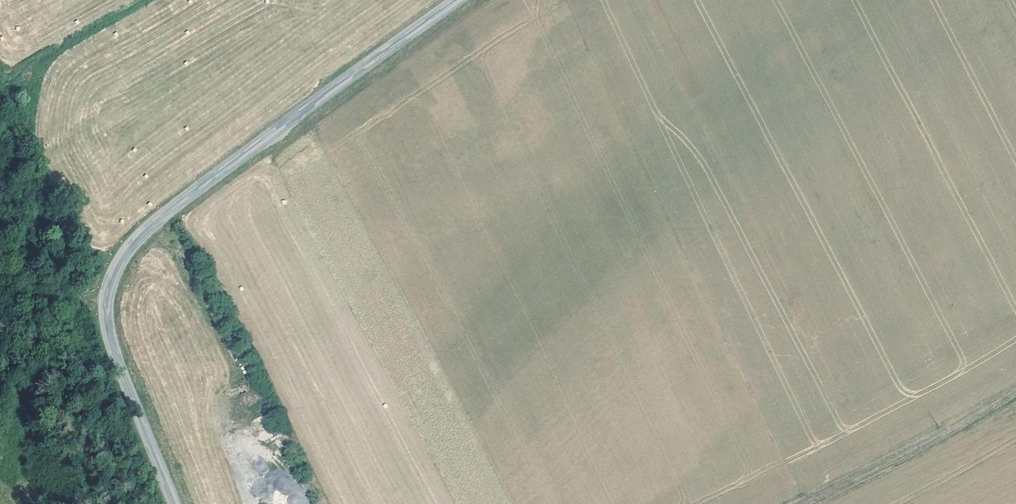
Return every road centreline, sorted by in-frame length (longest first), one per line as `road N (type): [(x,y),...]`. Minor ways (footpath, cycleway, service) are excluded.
road 1 (tertiary): [(458,0),(178,203),(115,269),(105,309),(111,345),(175,503)]
road 2 (track): [(803,503),(938,437),(1015,387)]

